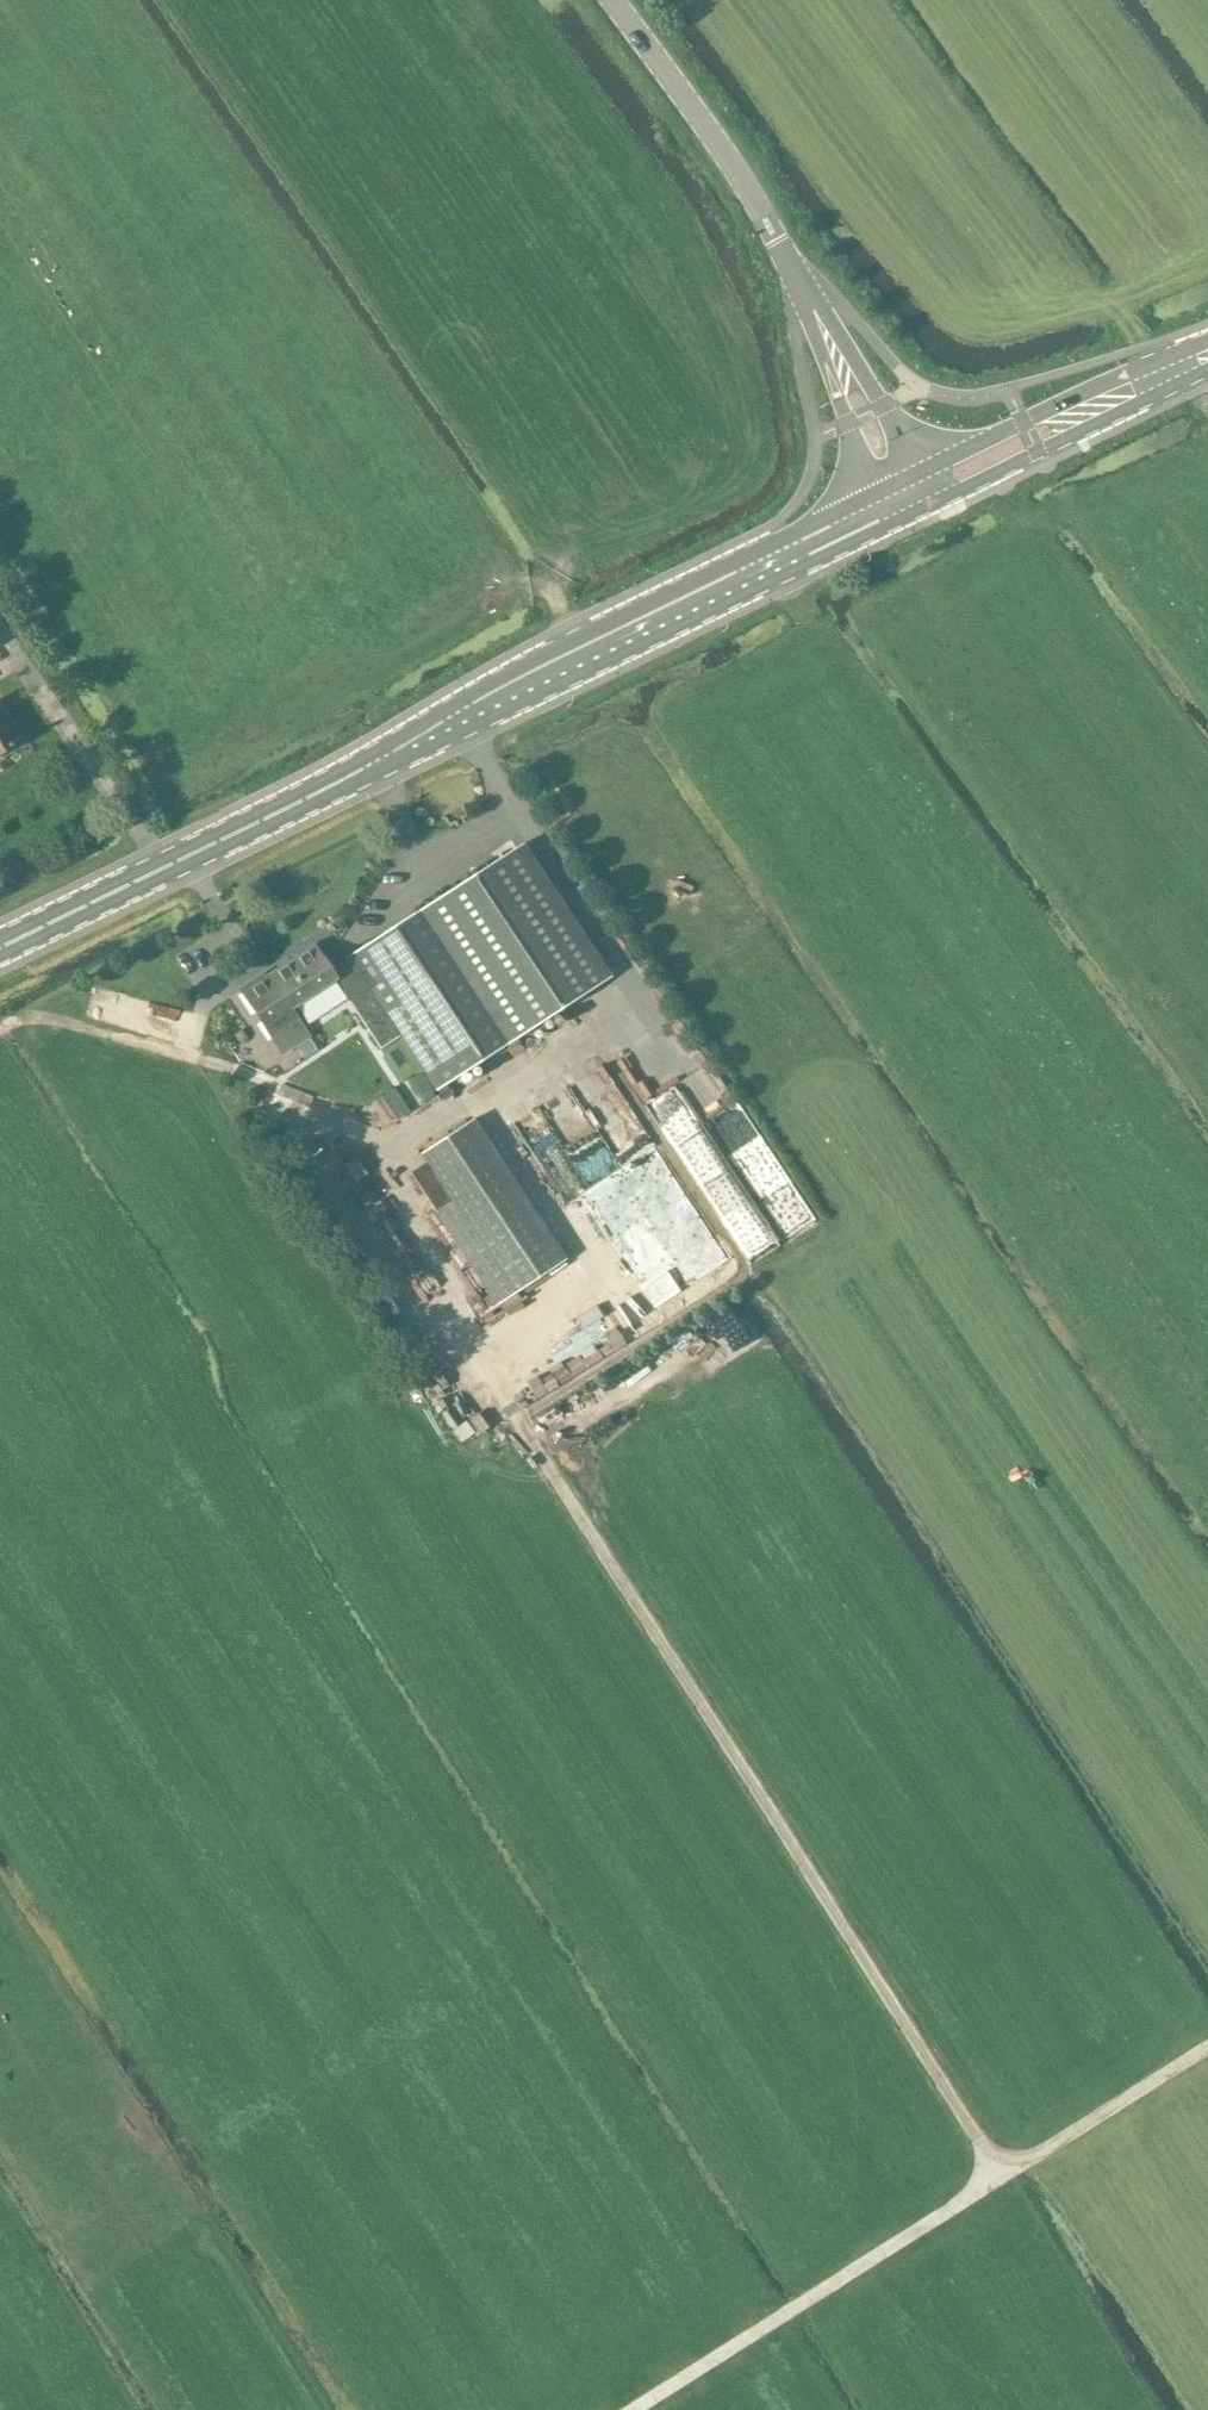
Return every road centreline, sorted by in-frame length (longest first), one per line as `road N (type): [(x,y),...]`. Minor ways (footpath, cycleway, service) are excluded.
road 1 (secondary): [(0,945),(908,507)]
road 2 (track): [(1002,2179),(516,1424)]
road 3 (track): [(637,2409),(1207,2050)]
road 4 (tertiary): [(908,507),(798,278),(716,140),(612,0)]
road 5 (secondary): [(908,507),(1207,368)]

